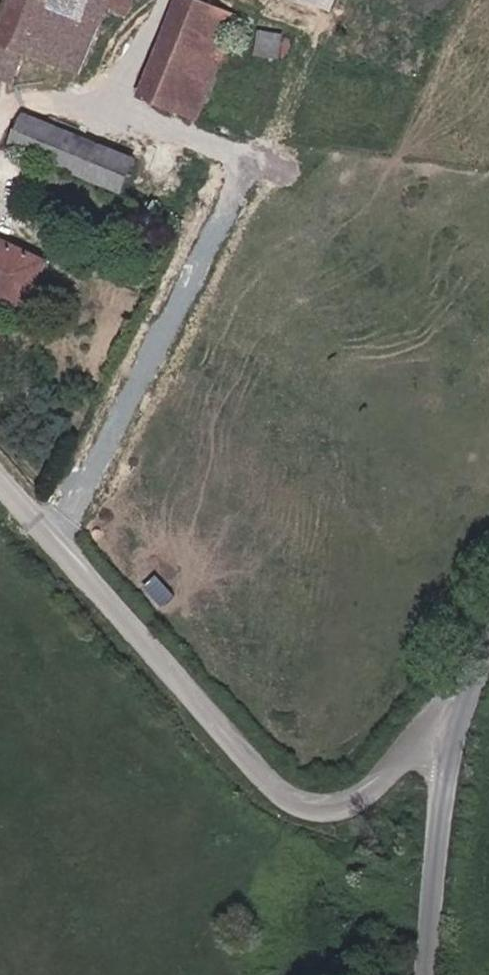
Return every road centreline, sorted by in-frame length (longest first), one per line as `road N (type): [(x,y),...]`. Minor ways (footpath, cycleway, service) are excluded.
road 1 (residential): [(452,739),(409,754),(361,800),(337,809),(283,797),(0,486)]
road 2 (unclassified): [(429,974),(452,739)]

